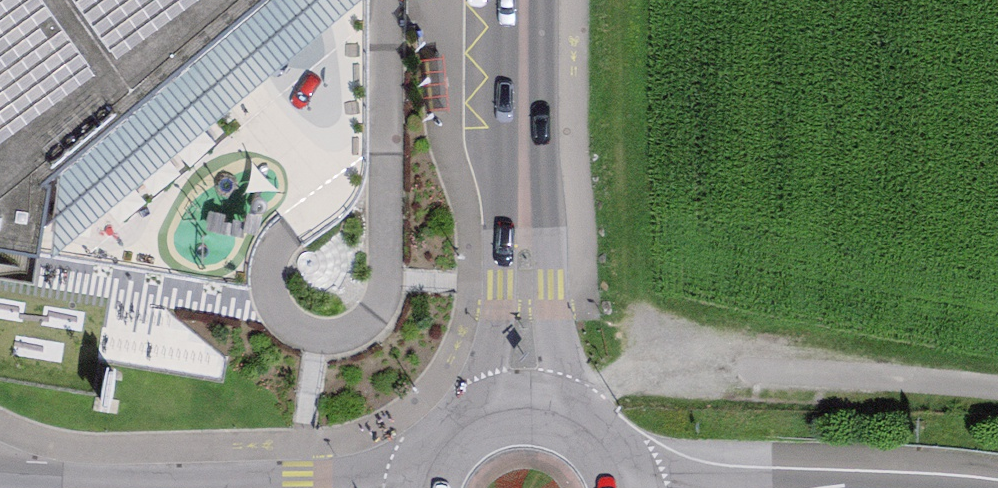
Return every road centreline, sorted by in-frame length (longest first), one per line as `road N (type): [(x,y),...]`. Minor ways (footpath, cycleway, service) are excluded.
road 1 (track): [(576,409),(670,371),(997,390)]
road 2 (tertiary): [(523,0),(520,398)]
road 3 (trunk): [(937,487),(634,478)]
road 4 (tertiary): [(634,478),(594,419),(520,398)]
road 5 (tertiary): [(520,398),(463,423),(442,445),(426,487)]

